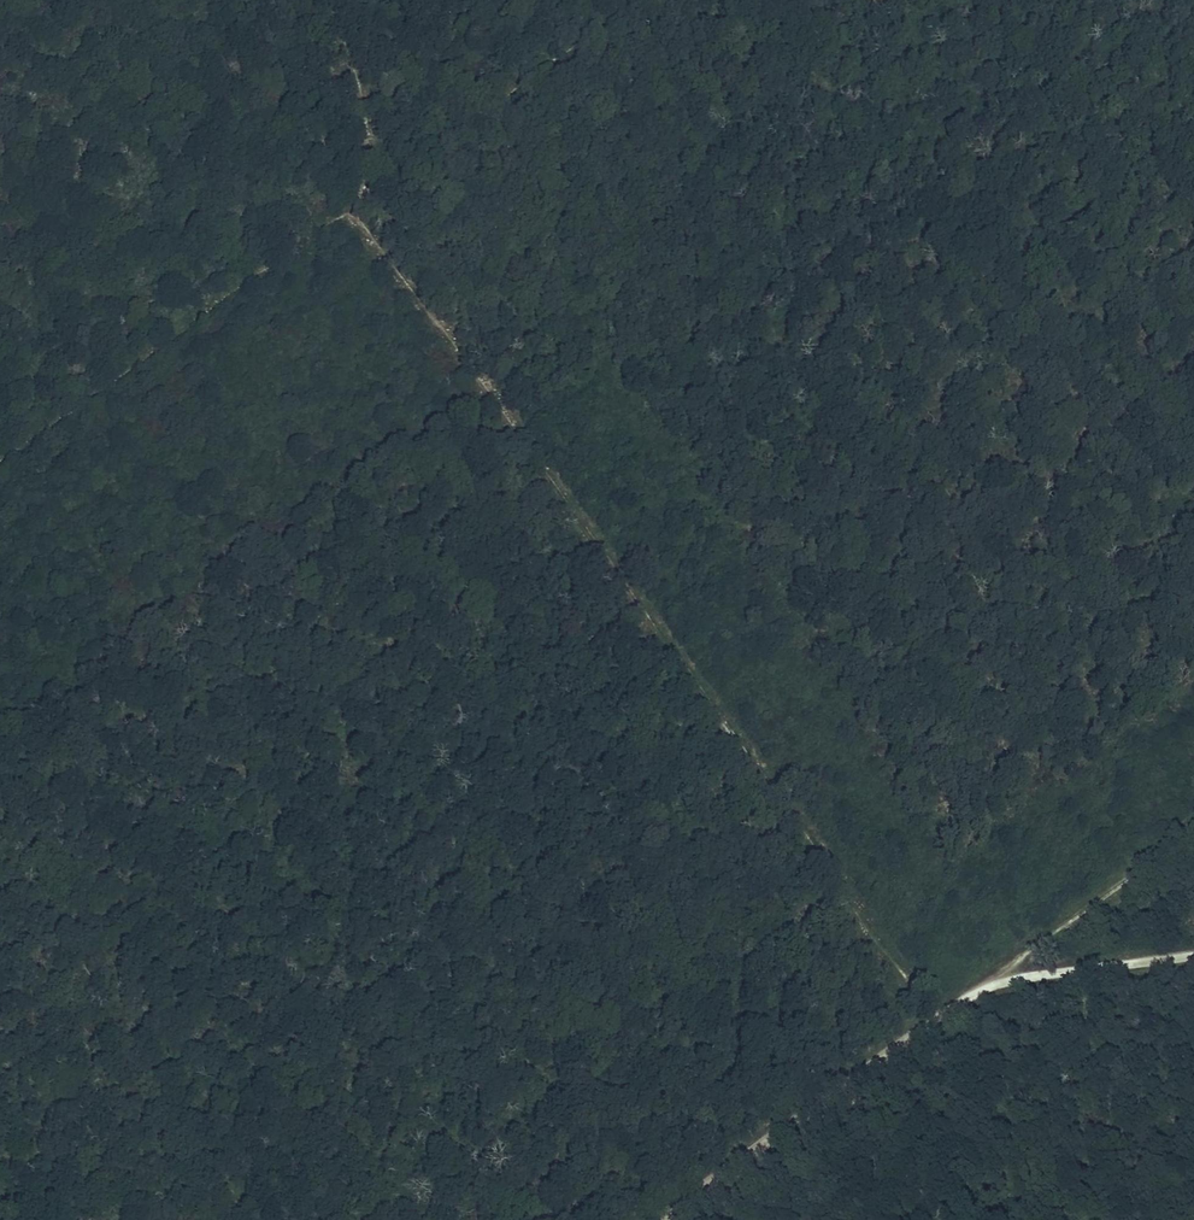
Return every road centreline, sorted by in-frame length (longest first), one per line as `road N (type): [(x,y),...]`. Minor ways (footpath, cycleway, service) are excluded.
road 1 (track): [(979,990),(654,1219)]
road 2 (track): [(979,990),(1193,955)]

